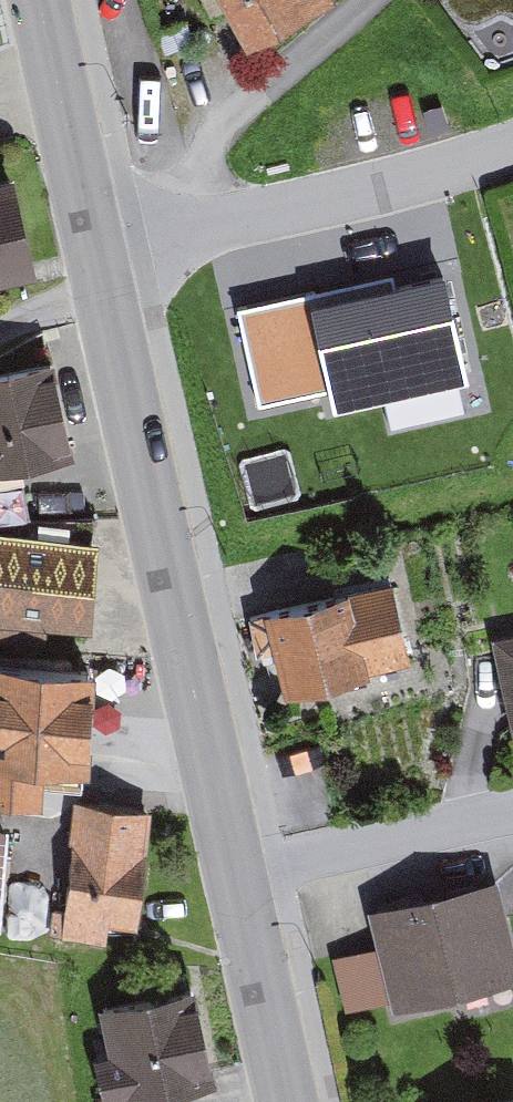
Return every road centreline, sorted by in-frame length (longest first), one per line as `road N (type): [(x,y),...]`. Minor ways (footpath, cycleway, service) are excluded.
road 1 (secondary): [(295,1101),(97,233)]
road 2 (residential): [(97,233),(259,217),(512,140)]
road 3 (secondary): [(97,233),(44,0)]

